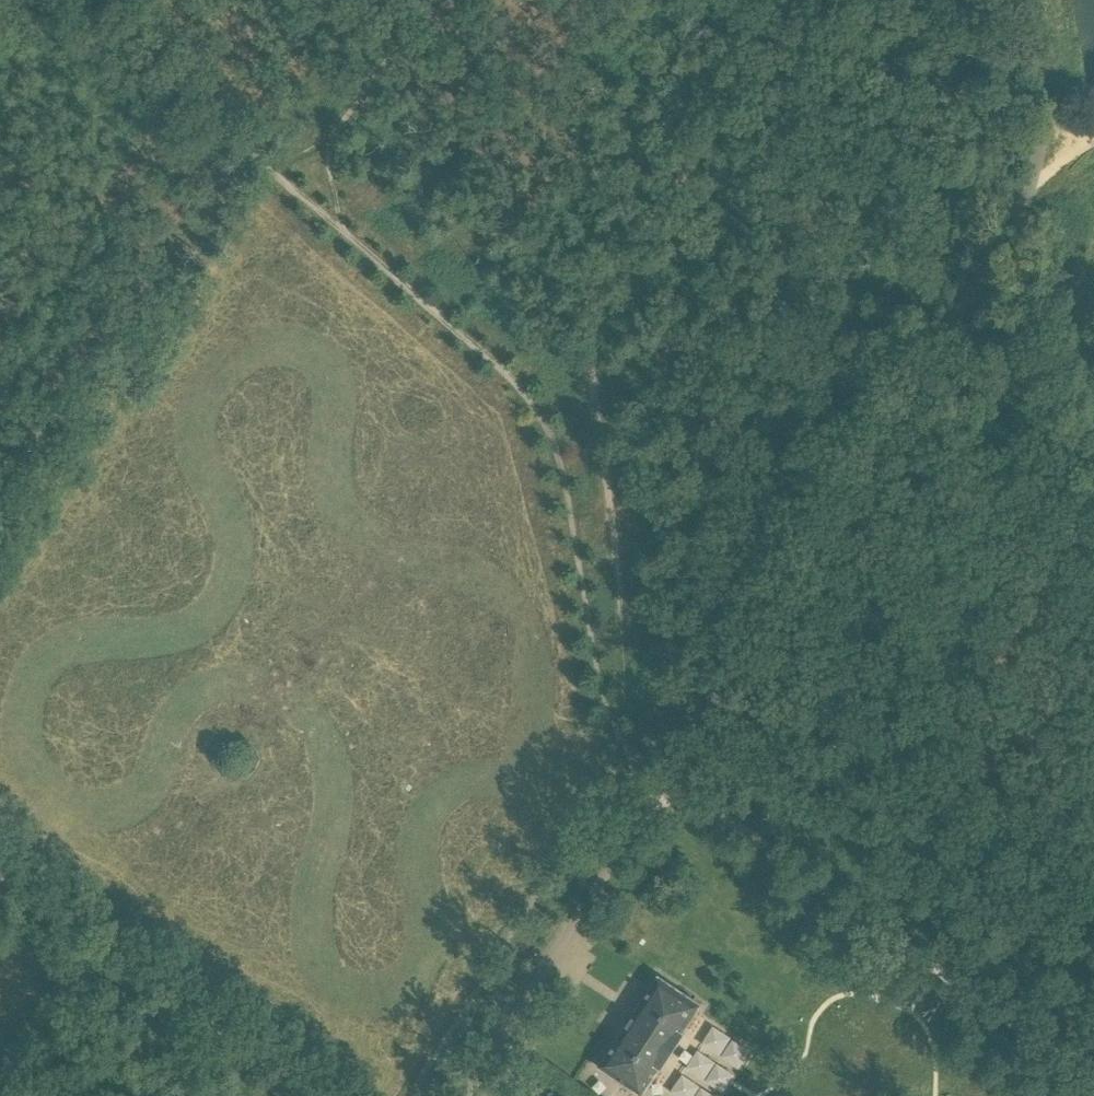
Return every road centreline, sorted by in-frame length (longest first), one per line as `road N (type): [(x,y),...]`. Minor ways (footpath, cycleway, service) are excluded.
road 1 (track): [(664,778),(1093,1077)]

